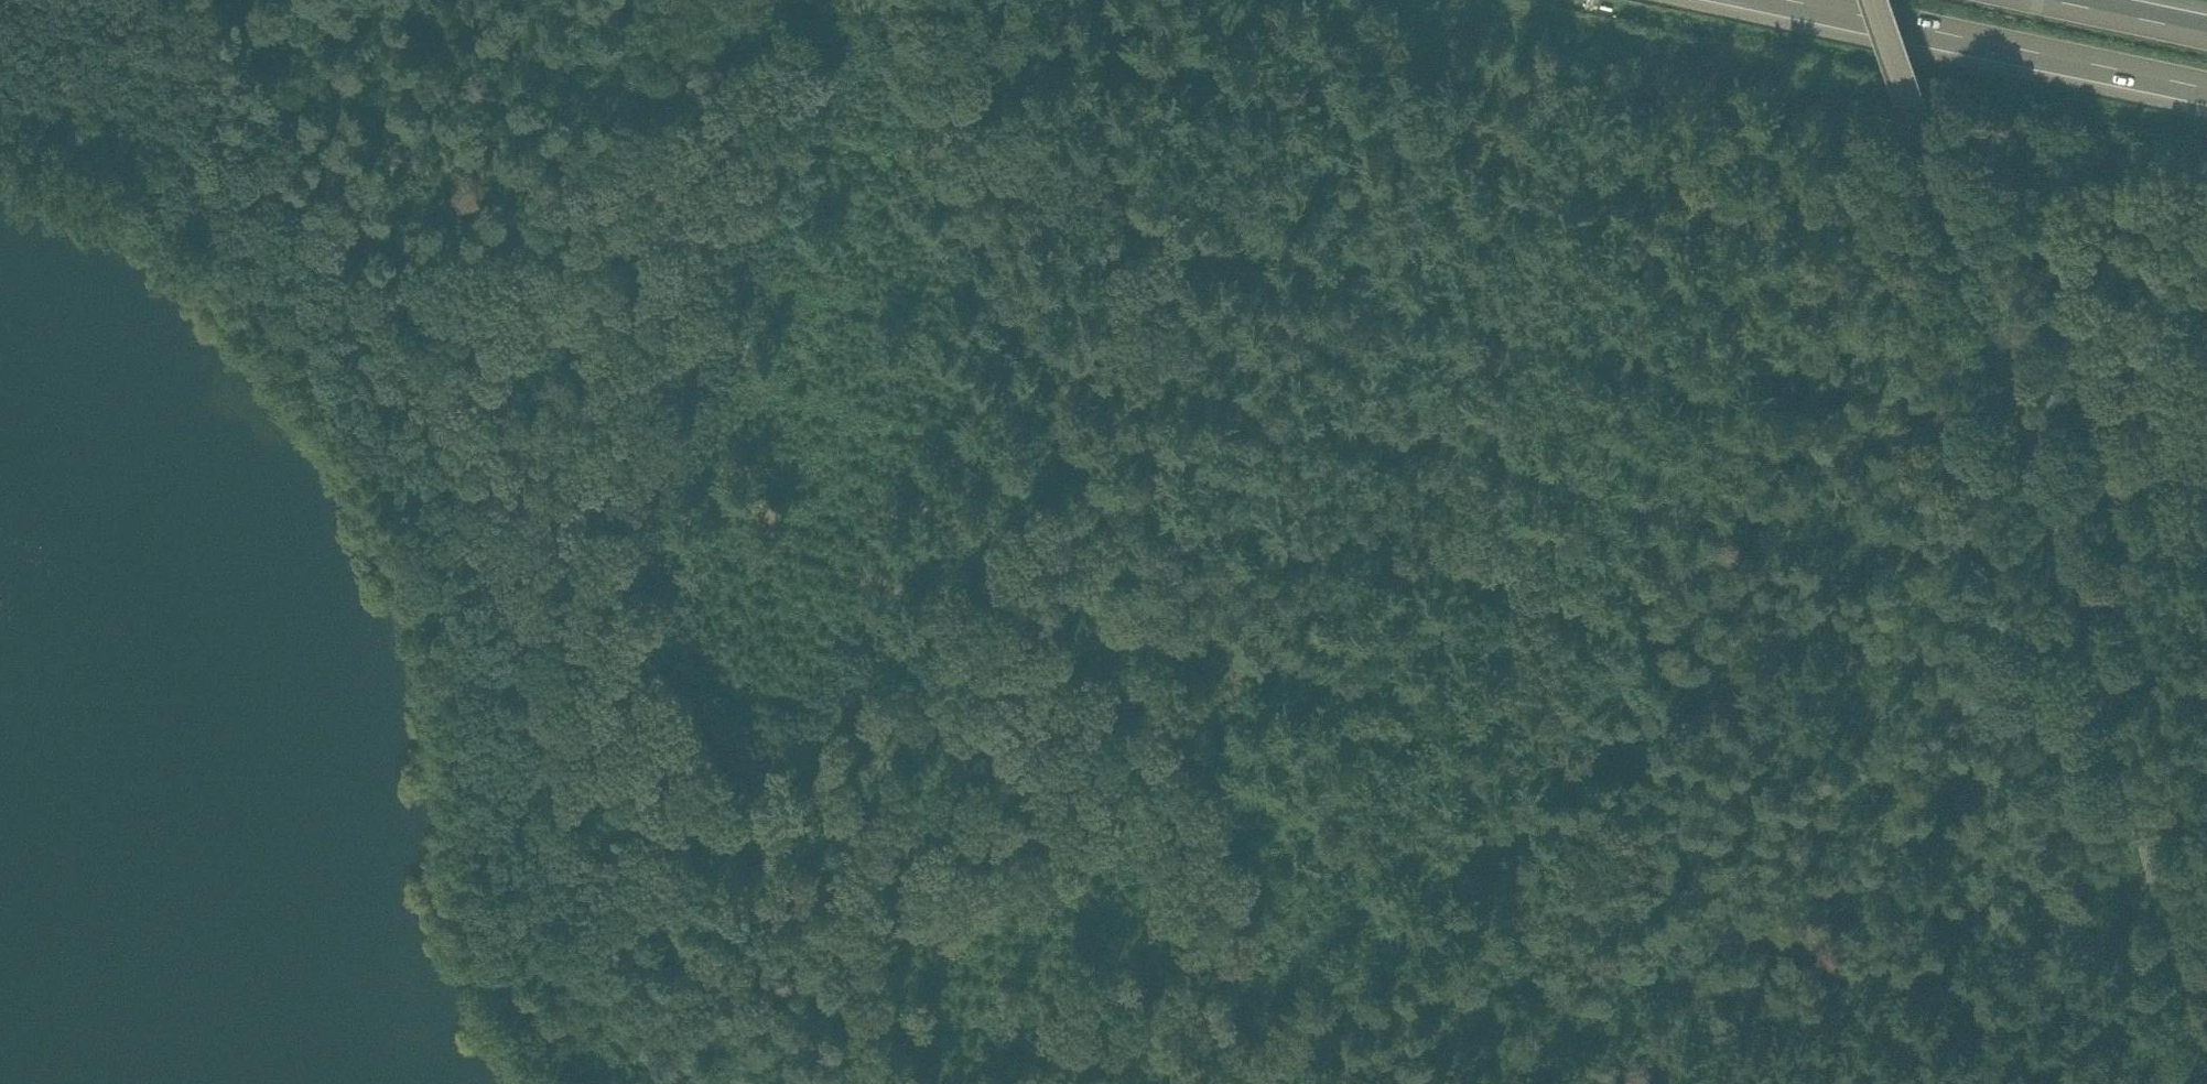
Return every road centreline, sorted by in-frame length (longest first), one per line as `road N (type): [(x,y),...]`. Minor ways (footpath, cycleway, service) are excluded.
road 1 (unclassified): [(2206,1015),(2156,825),(1883,0)]
road 2 (motorway): [(1790,0),(2206,88)]
road 3 (motorway): [(2206,28),(2069,0)]

